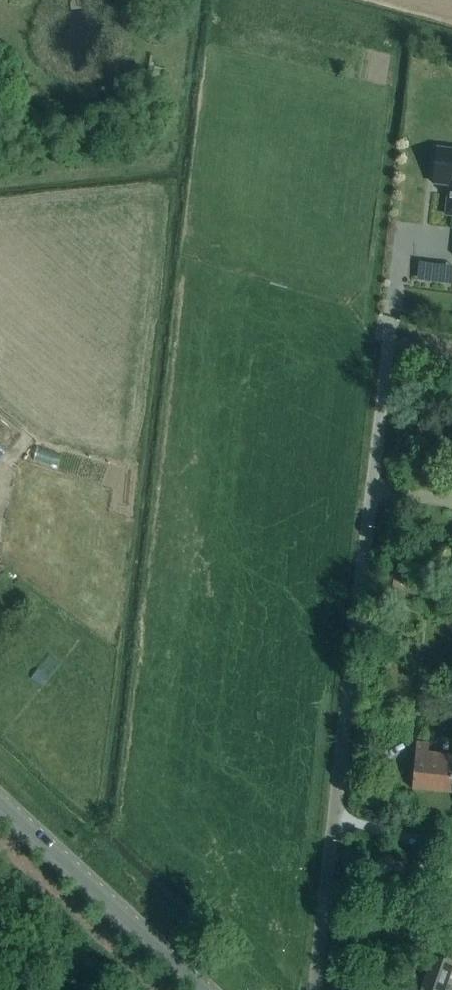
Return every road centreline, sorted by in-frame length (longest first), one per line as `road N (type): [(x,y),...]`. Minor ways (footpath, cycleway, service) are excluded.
road 1 (unclassified): [(314,989),(389,335)]
road 2 (tertiary): [(202,989),(0,806)]

